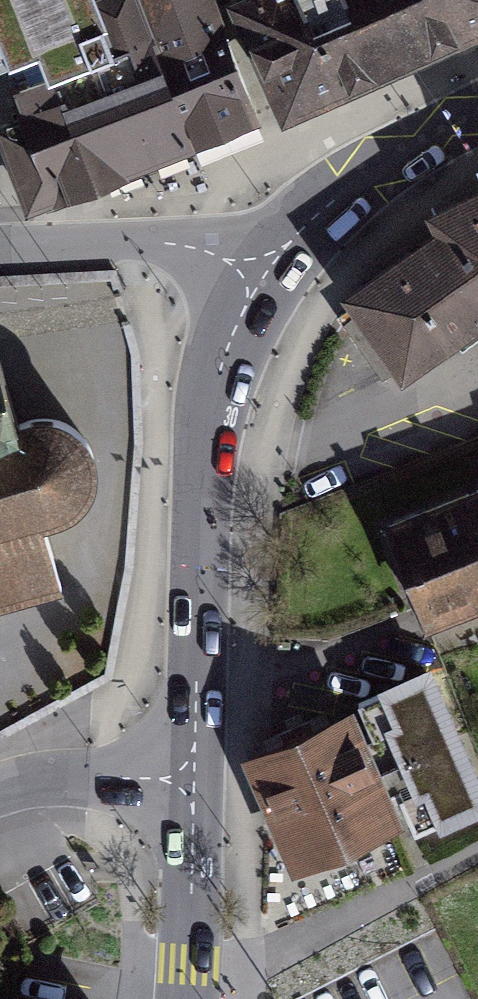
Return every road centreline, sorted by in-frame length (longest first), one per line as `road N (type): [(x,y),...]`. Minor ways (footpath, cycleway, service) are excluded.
road 1 (tertiary): [(260,271),(221,362),(210,420),(192,776)]
road 2 (tertiary): [(477,115),(349,191),(260,271)]
road 3 (residential): [(0,245),(149,241),(260,271)]
road 4 (tertiary): [(192,776),(185,998)]
road 5 (residential): [(0,788),(76,777),(192,776)]

